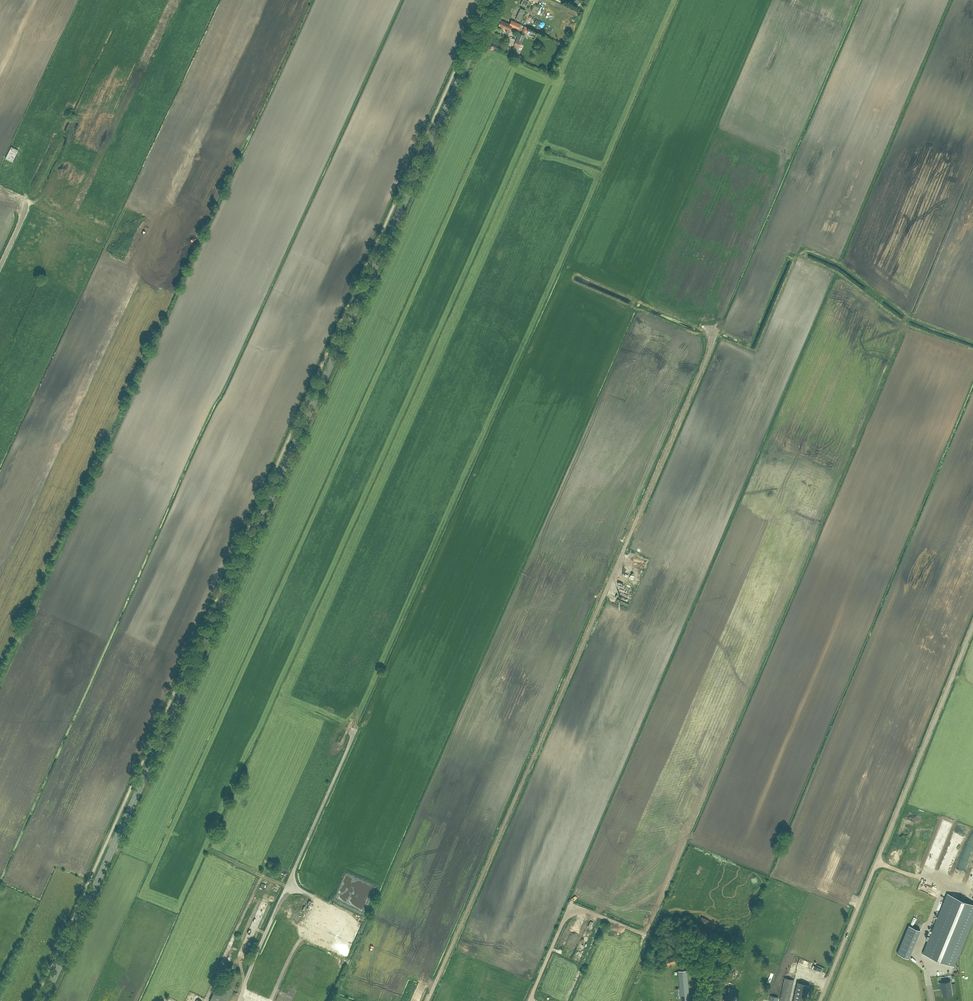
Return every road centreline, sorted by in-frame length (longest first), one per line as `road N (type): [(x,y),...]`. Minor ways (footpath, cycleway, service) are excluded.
road 1 (secondary): [(43,1000),(495,0)]
road 2 (unclassified): [(427,1000),(719,327)]
road 3 (unclassified): [(820,1000),(972,625)]

